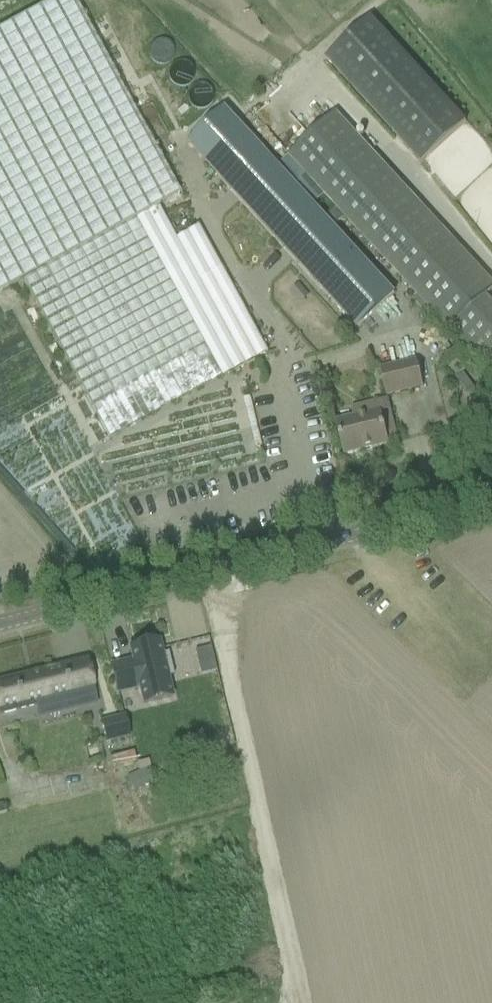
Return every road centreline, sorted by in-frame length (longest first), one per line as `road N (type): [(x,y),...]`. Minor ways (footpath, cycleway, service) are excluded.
road 1 (unclassified): [(491,498),(0,620)]

